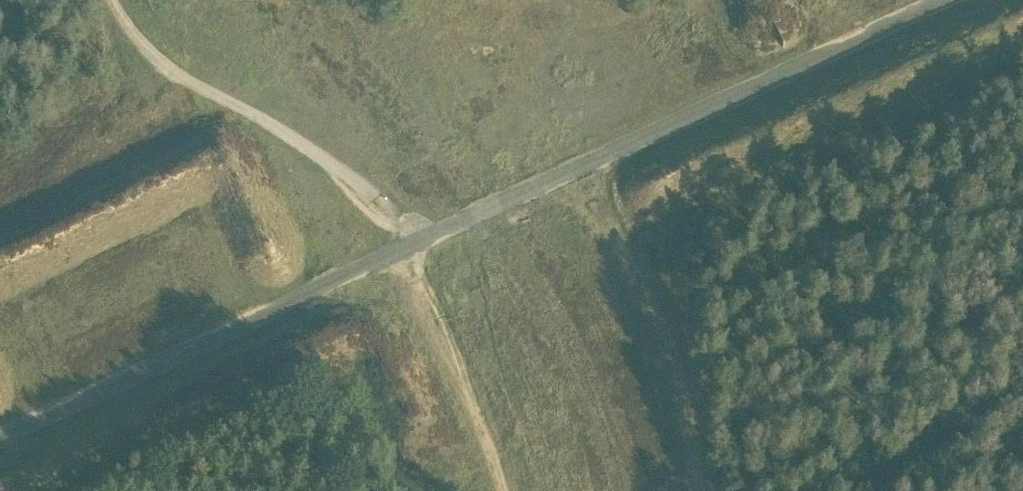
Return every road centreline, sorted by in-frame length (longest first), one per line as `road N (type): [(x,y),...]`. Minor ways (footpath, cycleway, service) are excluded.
road 1 (track): [(950,0),(0,444)]
road 2 (track): [(413,251),(388,202),(286,129),(173,70),(118,0)]
road 3 (track): [(700,490),(674,354),(581,172)]
road 4 (track): [(503,490),(426,310),(393,261)]

